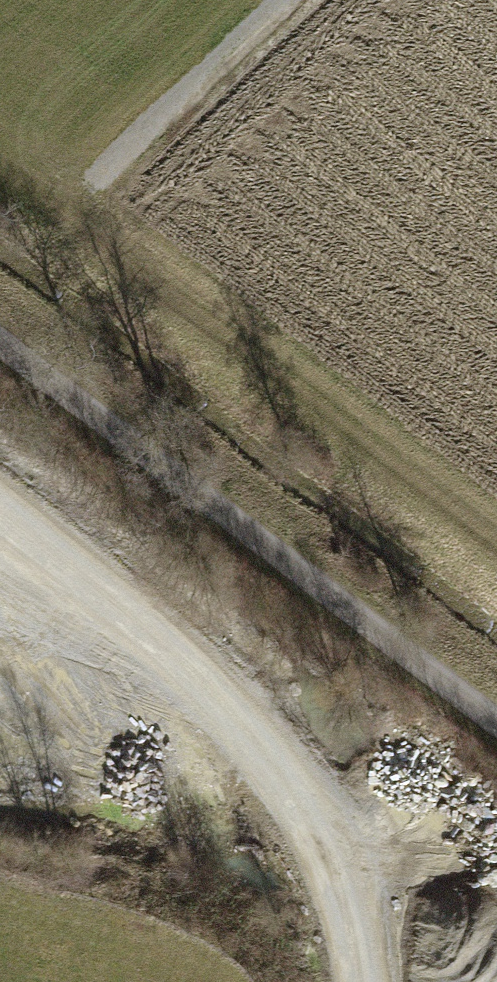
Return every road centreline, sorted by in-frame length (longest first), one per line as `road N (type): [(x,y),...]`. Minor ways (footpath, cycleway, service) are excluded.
road 1 (residential): [(496,721),(0,339)]
road 2 (track): [(375,981),(374,951),(200,662),(0,501)]
road 3 (track): [(291,0),(78,202)]

